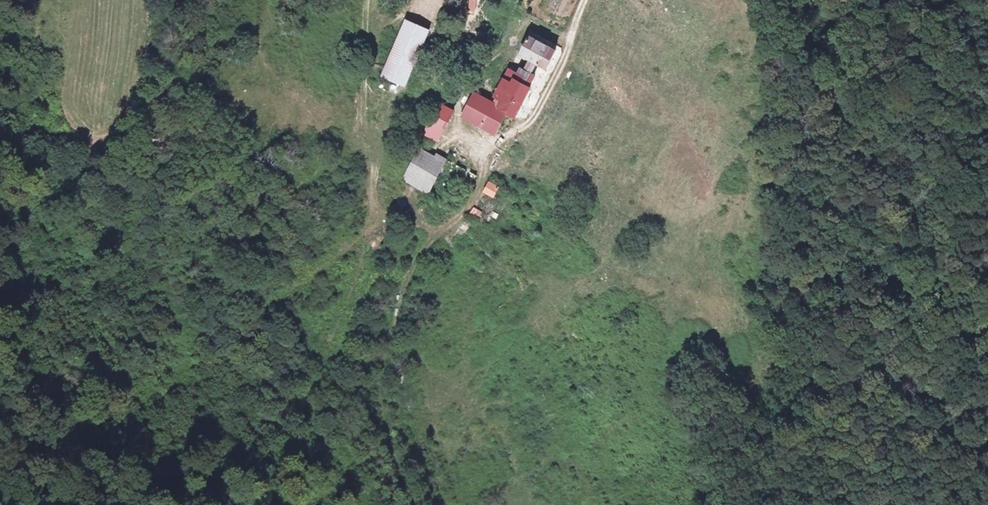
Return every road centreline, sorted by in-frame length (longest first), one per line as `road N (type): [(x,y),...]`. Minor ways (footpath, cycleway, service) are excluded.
road 1 (track): [(361,0),(372,206),(439,227),(457,221),(474,192),(481,145)]
road 2 (track): [(459,0),(455,124),(459,136),(481,145),(528,124),(586,0)]
road 3 (track): [(381,213),(306,400),(312,427),(363,504)]
road 4 (track): [(983,504),(941,370),(950,331),(987,259)]

